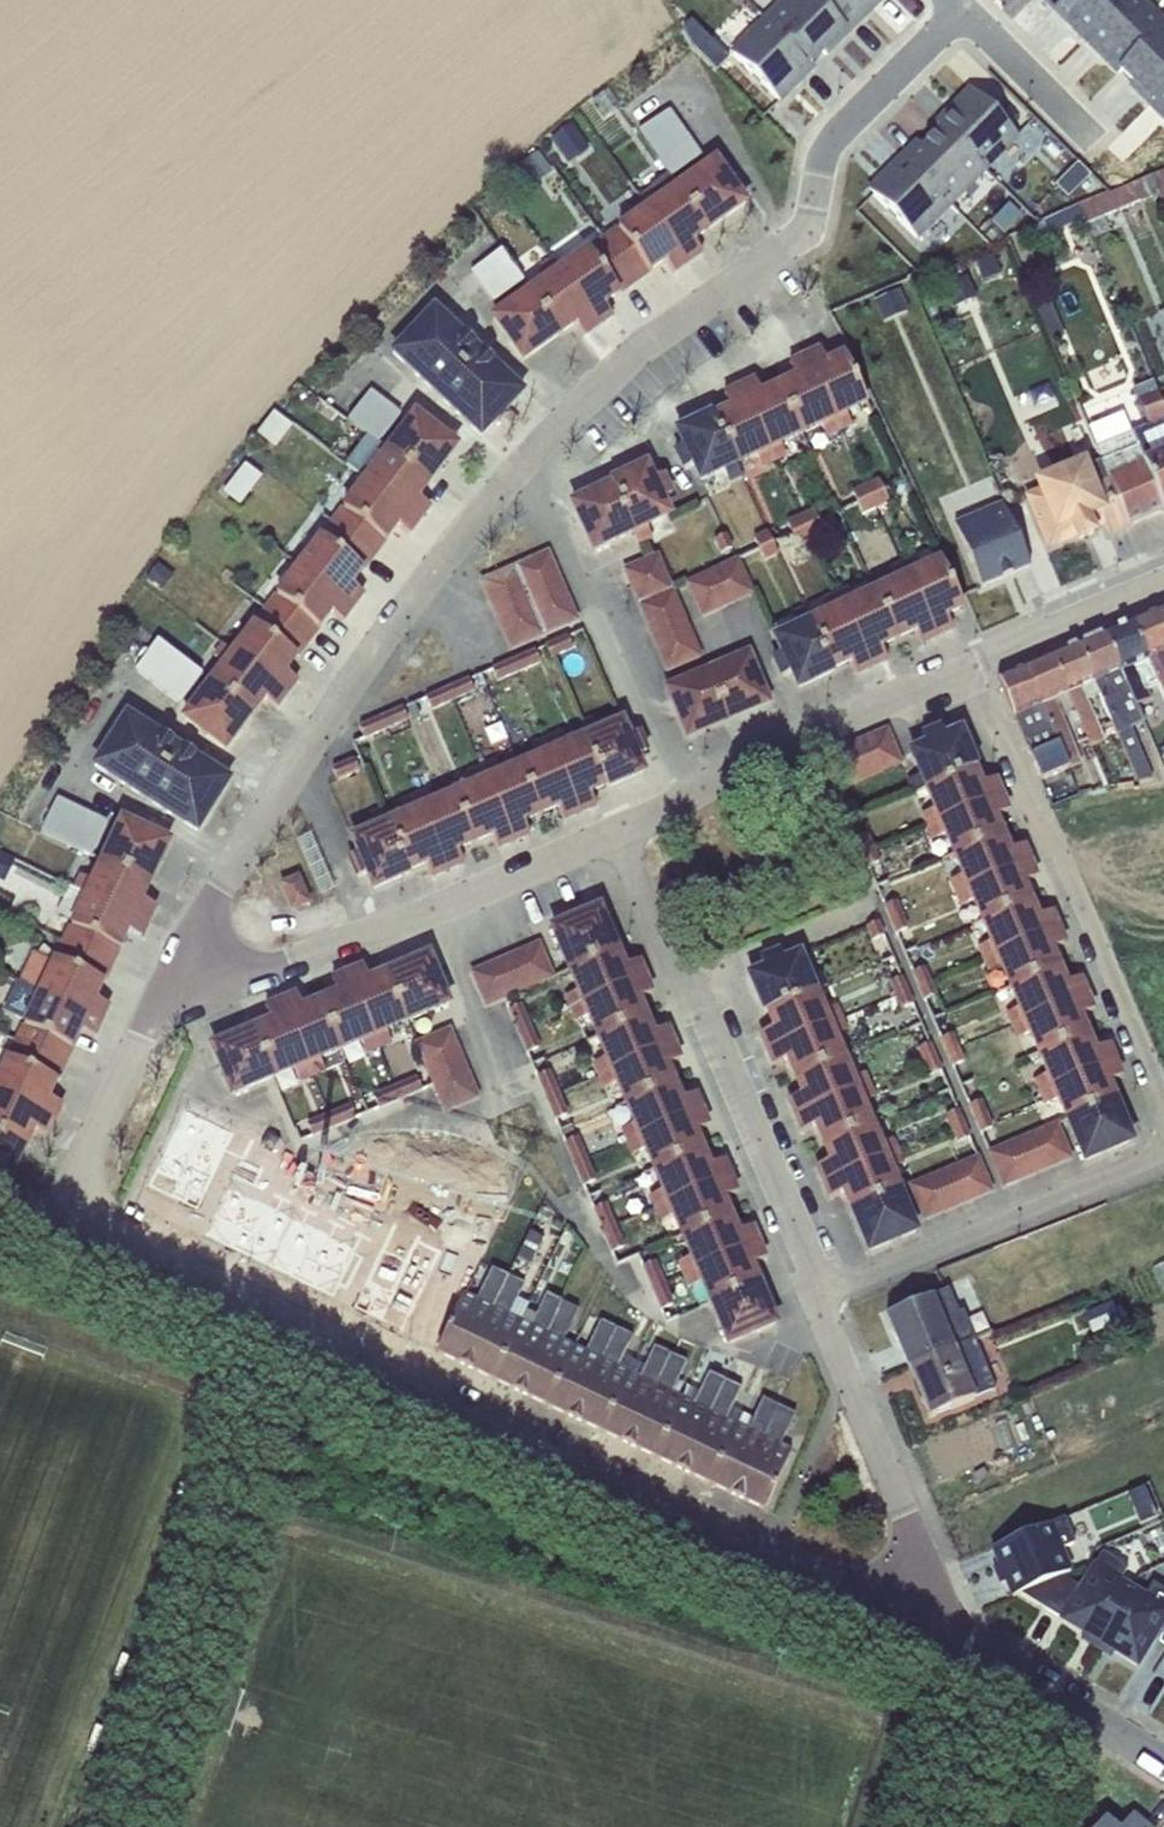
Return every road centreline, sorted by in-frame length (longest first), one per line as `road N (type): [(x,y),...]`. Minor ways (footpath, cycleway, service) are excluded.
road 1 (residential): [(52,1219),(960,1636)]
road 2 (residential): [(153,1019),(330,724),(535,455)]
road 3 (residential): [(535,455),(628,350),(774,255),(817,209),(822,149),(959,13)]
road 4 (residential): [(623,825),(153,1019)]
road 5 (residential): [(821,1291),(623,825)]
road 6 (residential): [(1163,1099),(979,665)]
road 7 (residential): [(698,792),(535,455)]
road 8 (residential): [(960,1636),(821,1291)]
road 9 (residential): [(821,1291),(1163,1147)]
road 10 (residential): [(698,792),(979,665)]
road 11 (residential): [(1163,1759),(960,1636)]
road 12 (residential): [(153,1019),(52,1219)]
road 13 (residential): [(979,665),(1163,583)]
road 14 (residential): [(959,13),(1083,130)]

